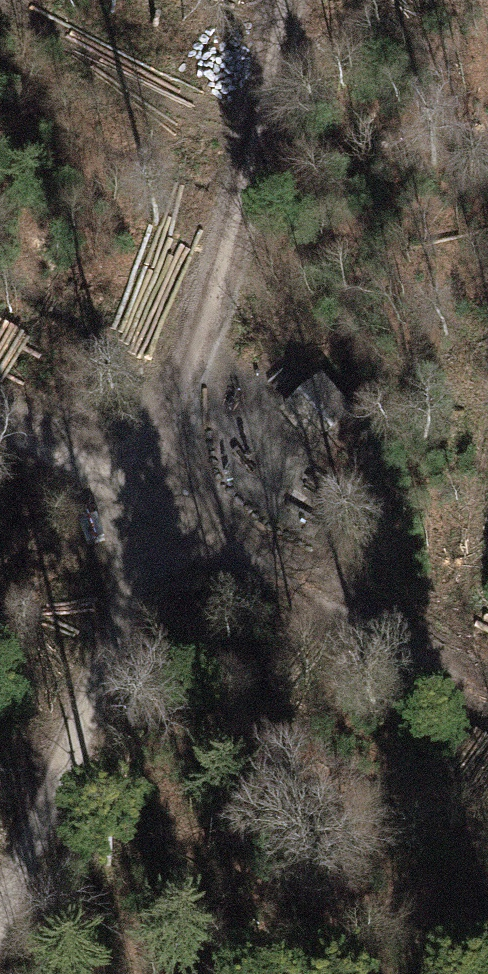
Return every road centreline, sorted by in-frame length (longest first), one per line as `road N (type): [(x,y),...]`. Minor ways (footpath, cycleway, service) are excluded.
road 1 (track): [(156,505),(286,0)]
road 2 (track): [(0,927),(156,505)]
road 3 (track): [(487,690),(156,505)]
road 4 (track): [(156,505),(0,420)]

